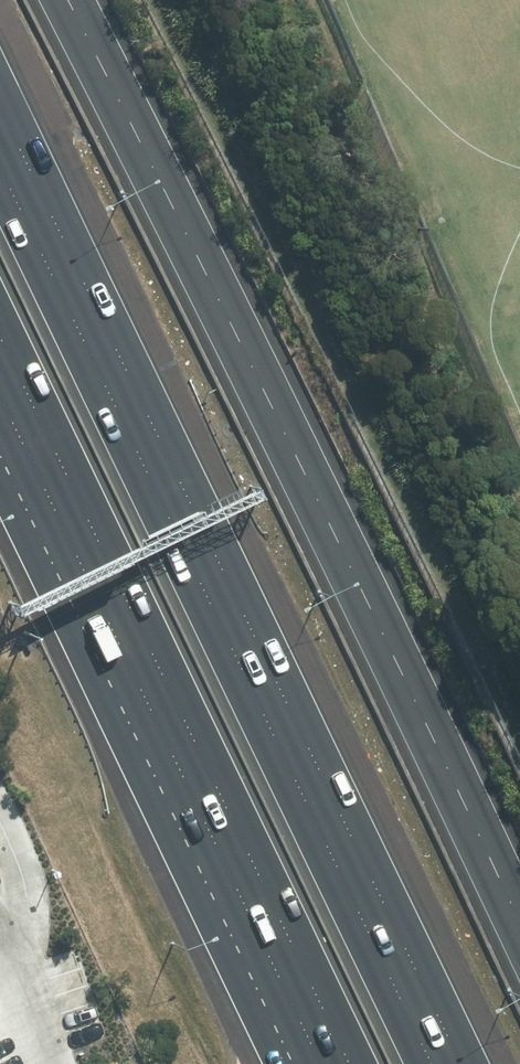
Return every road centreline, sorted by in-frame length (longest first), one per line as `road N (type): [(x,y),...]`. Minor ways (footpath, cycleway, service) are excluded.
road 1 (motorway): [(0,165),(431,1063)]
road 2 (motorway): [(349,1063),(0,335)]

